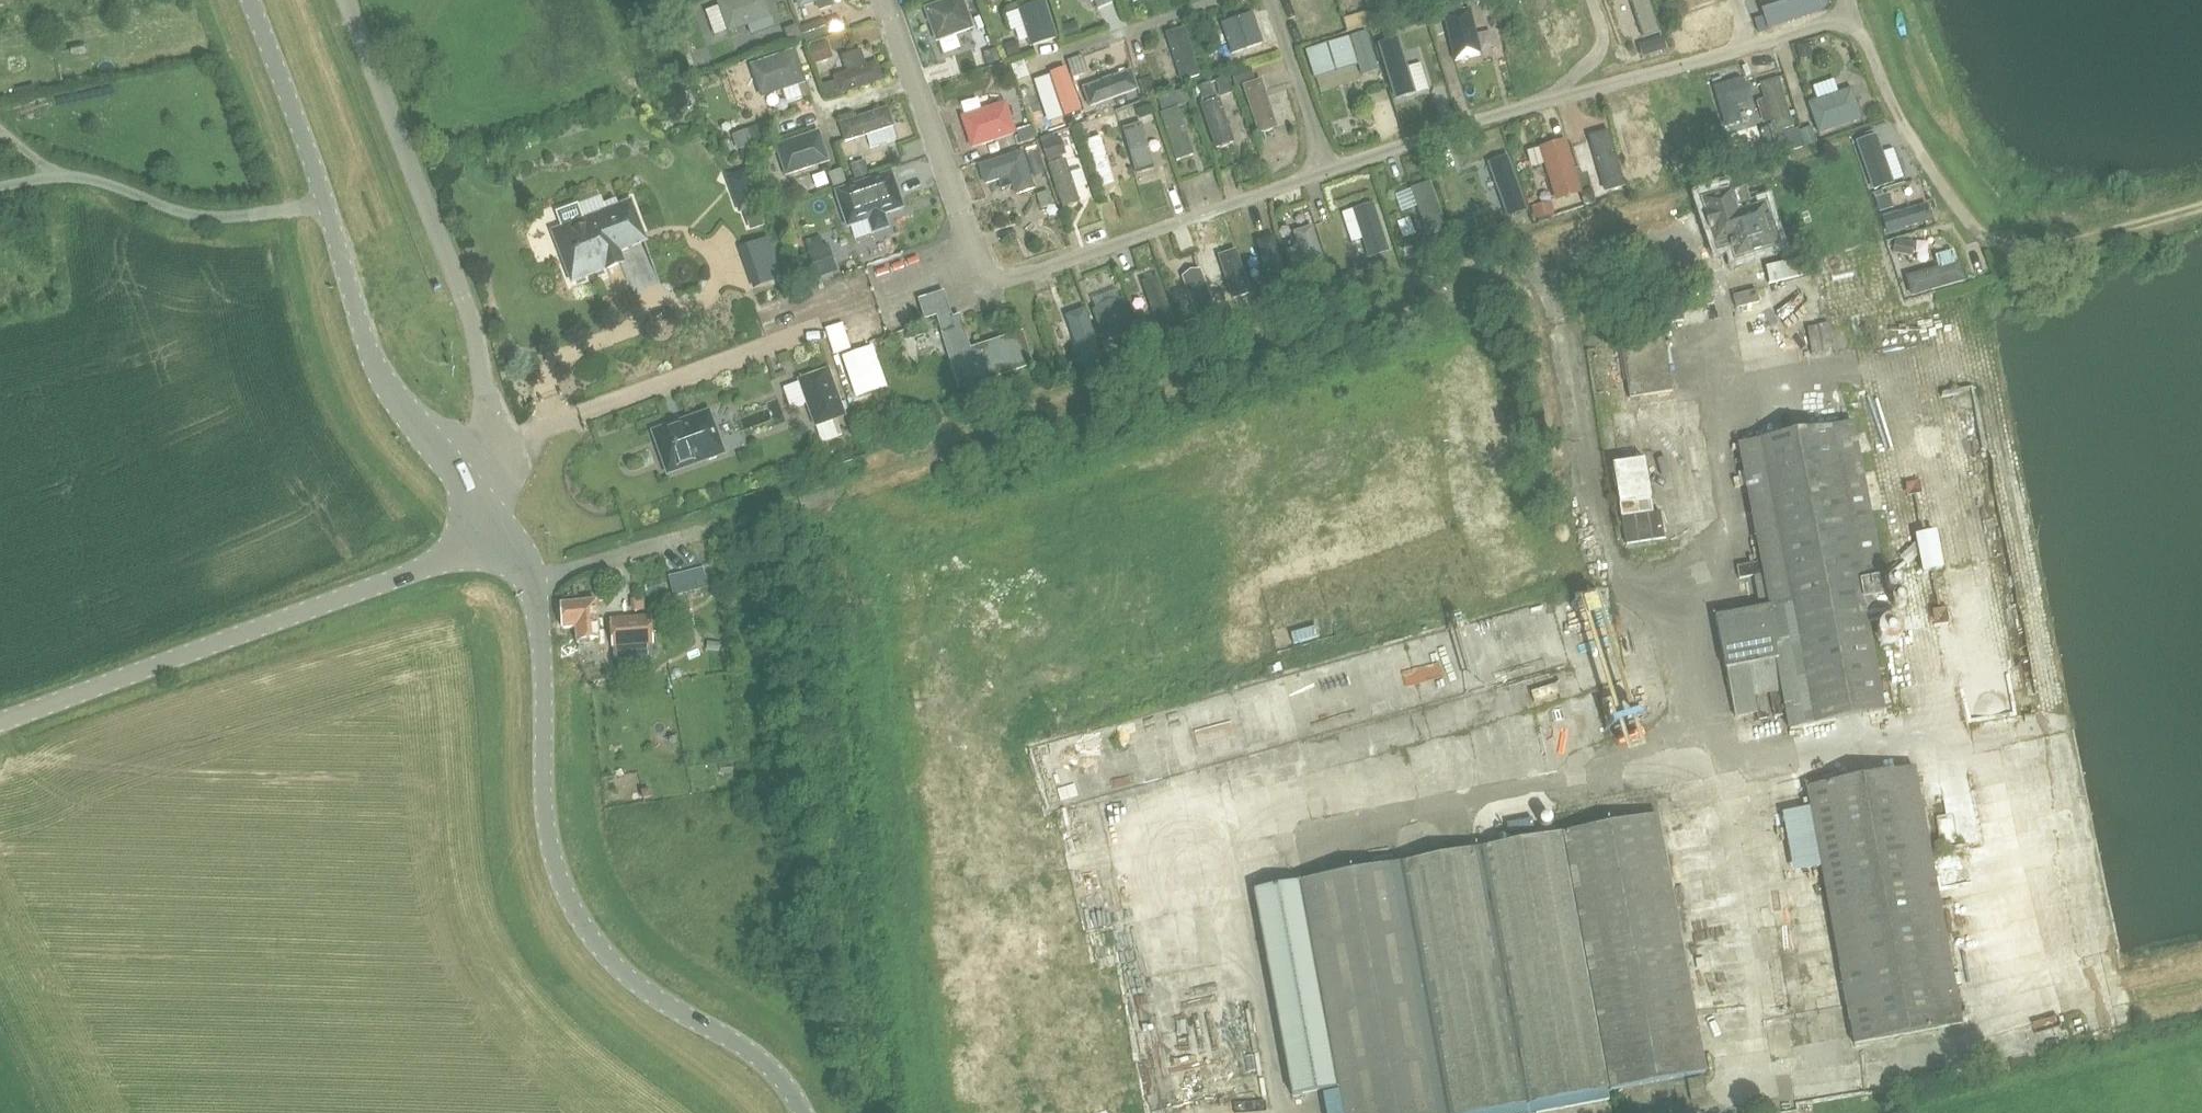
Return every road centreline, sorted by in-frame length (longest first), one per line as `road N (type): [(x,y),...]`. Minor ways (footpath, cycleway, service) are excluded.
road 1 (tertiary): [(797,1112),(763,1069),(604,961),(577,917),(548,839),(534,604),(497,535)]
road 2 (tertiary): [(0,721),(497,535)]
road 3 (tertiary): [(497,535),(435,459),(376,366),(322,199)]
road 4 (unclassified): [(0,185),(81,179),(212,216),(276,213),(322,199)]
road 5 (tertiary): [(322,199),(251,0)]

